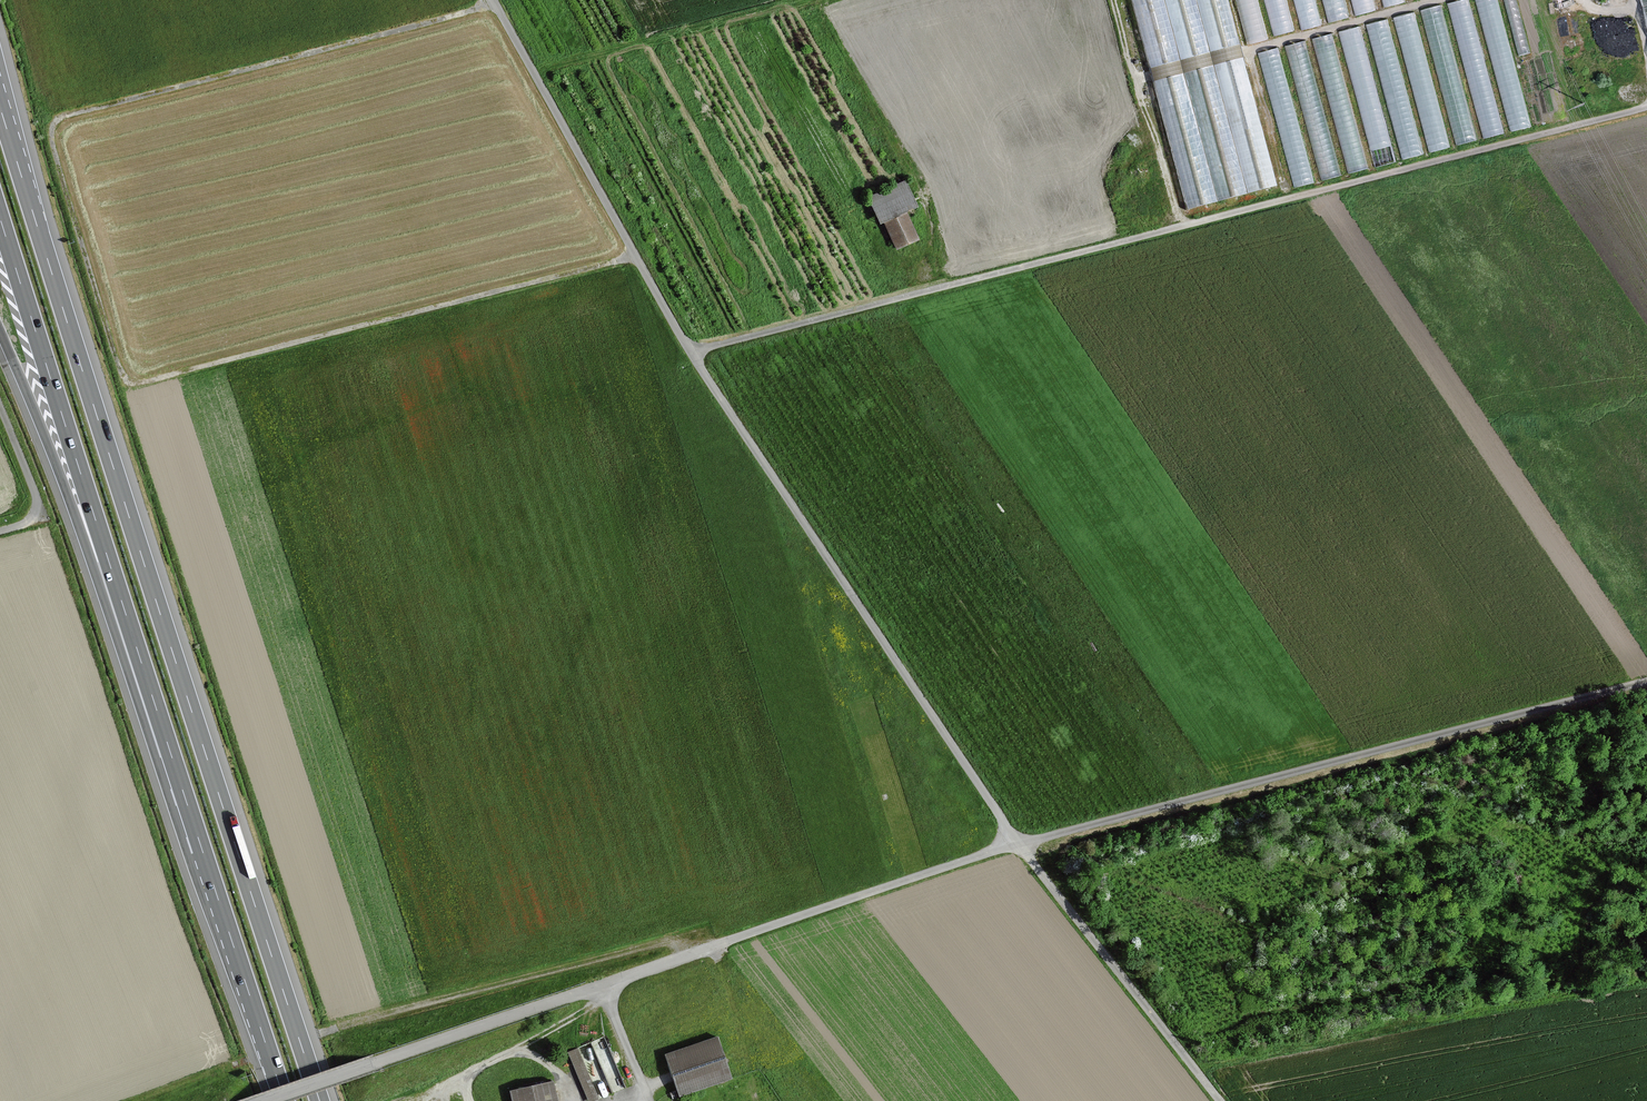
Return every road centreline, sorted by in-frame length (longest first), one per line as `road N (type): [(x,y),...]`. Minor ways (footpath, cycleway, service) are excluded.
road 1 (track): [(495,4),(57,121),(58,166),(125,378),(141,382),(635,256)]
road 2 (motorway): [(320,1100),(0,105)]
road 3 (unclassified): [(1017,843),(691,351),(493,0)]
road 4 (track): [(691,351),(1646,106)]
road 5 (unclassified): [(1646,682),(1017,843)]
road 6 (motorway): [(114,579),(284,1100)]
road 7 (unclassified): [(1017,843),(601,987)]
road 8 (motorway): [(0,216),(114,579)]
road 9 (track): [(336,1029),(661,945),(679,944),(690,953)]
road 10 (unclassified): [(1221,1100),(1017,843)]
road 11 (motorway): [(0,333),(114,579)]
road 12 (unclassified): [(601,987),(372,1065)]
road 13 (unclassified): [(649,1100),(601,987)]

